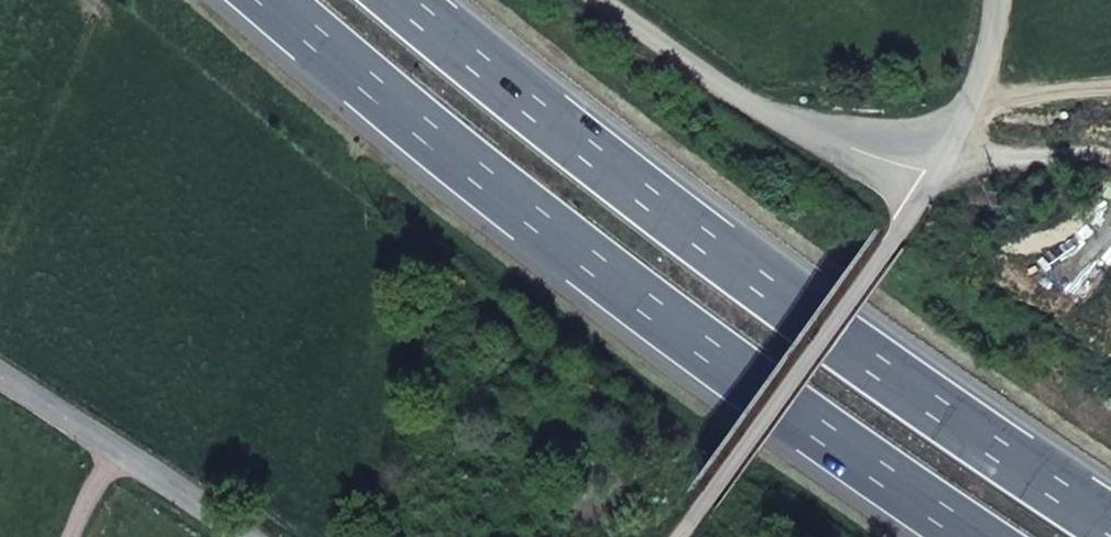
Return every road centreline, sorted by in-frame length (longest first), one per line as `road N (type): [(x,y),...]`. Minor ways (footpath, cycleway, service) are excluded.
road 1 (motorway): [(1110,525),(811,319),(399,0)]
road 2 (motorway): [(278,0),(508,193),(808,422),(978,536)]
road 3 (unclassified): [(691,536),(930,196)]
road 4 (unclassified): [(930,196),(714,87),(604,0)]
road 5 (secondary): [(0,378),(249,536)]
road 6 (unclassified): [(930,196),(979,113),(1008,28),(1007,0)]

